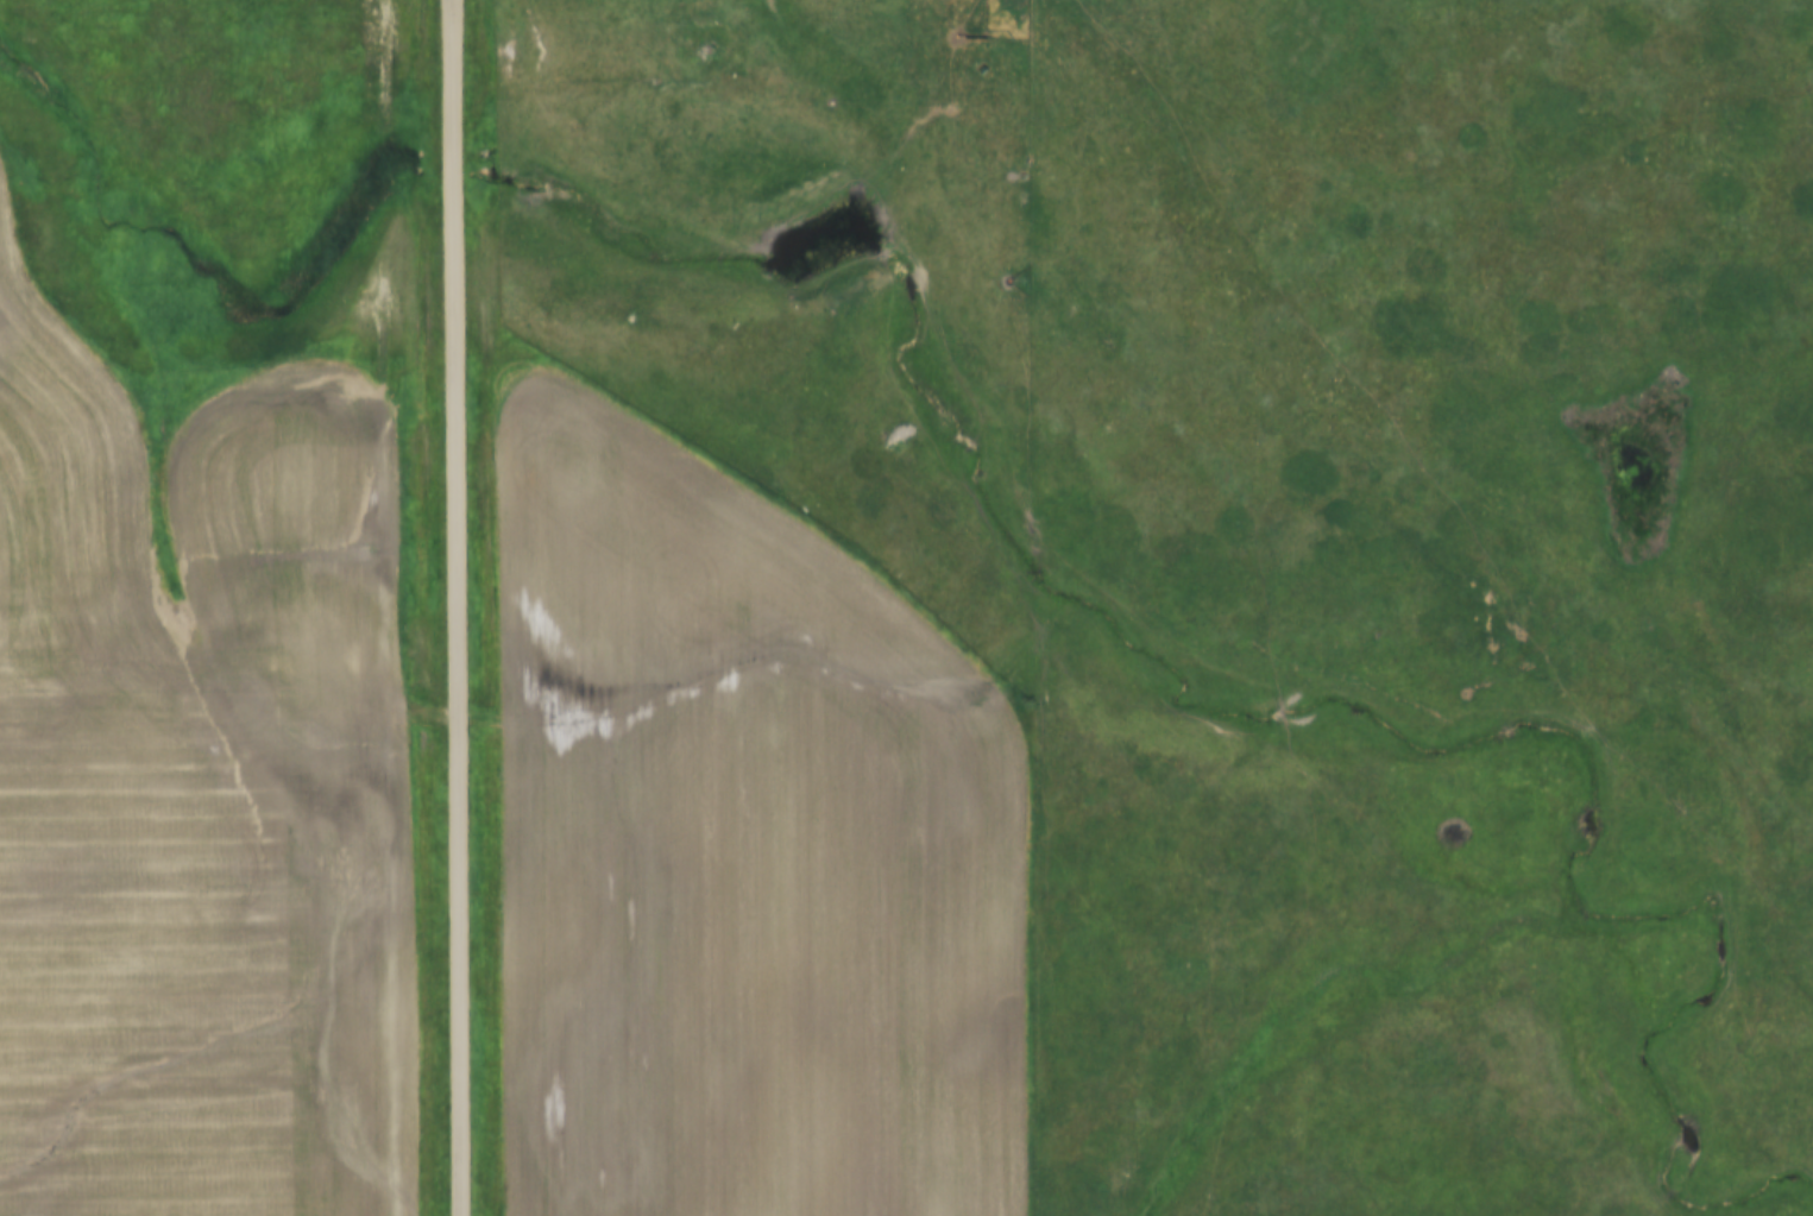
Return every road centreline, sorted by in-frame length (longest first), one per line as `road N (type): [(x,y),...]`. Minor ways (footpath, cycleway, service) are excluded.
road 1 (residential): [(461,1215),(456,0)]

